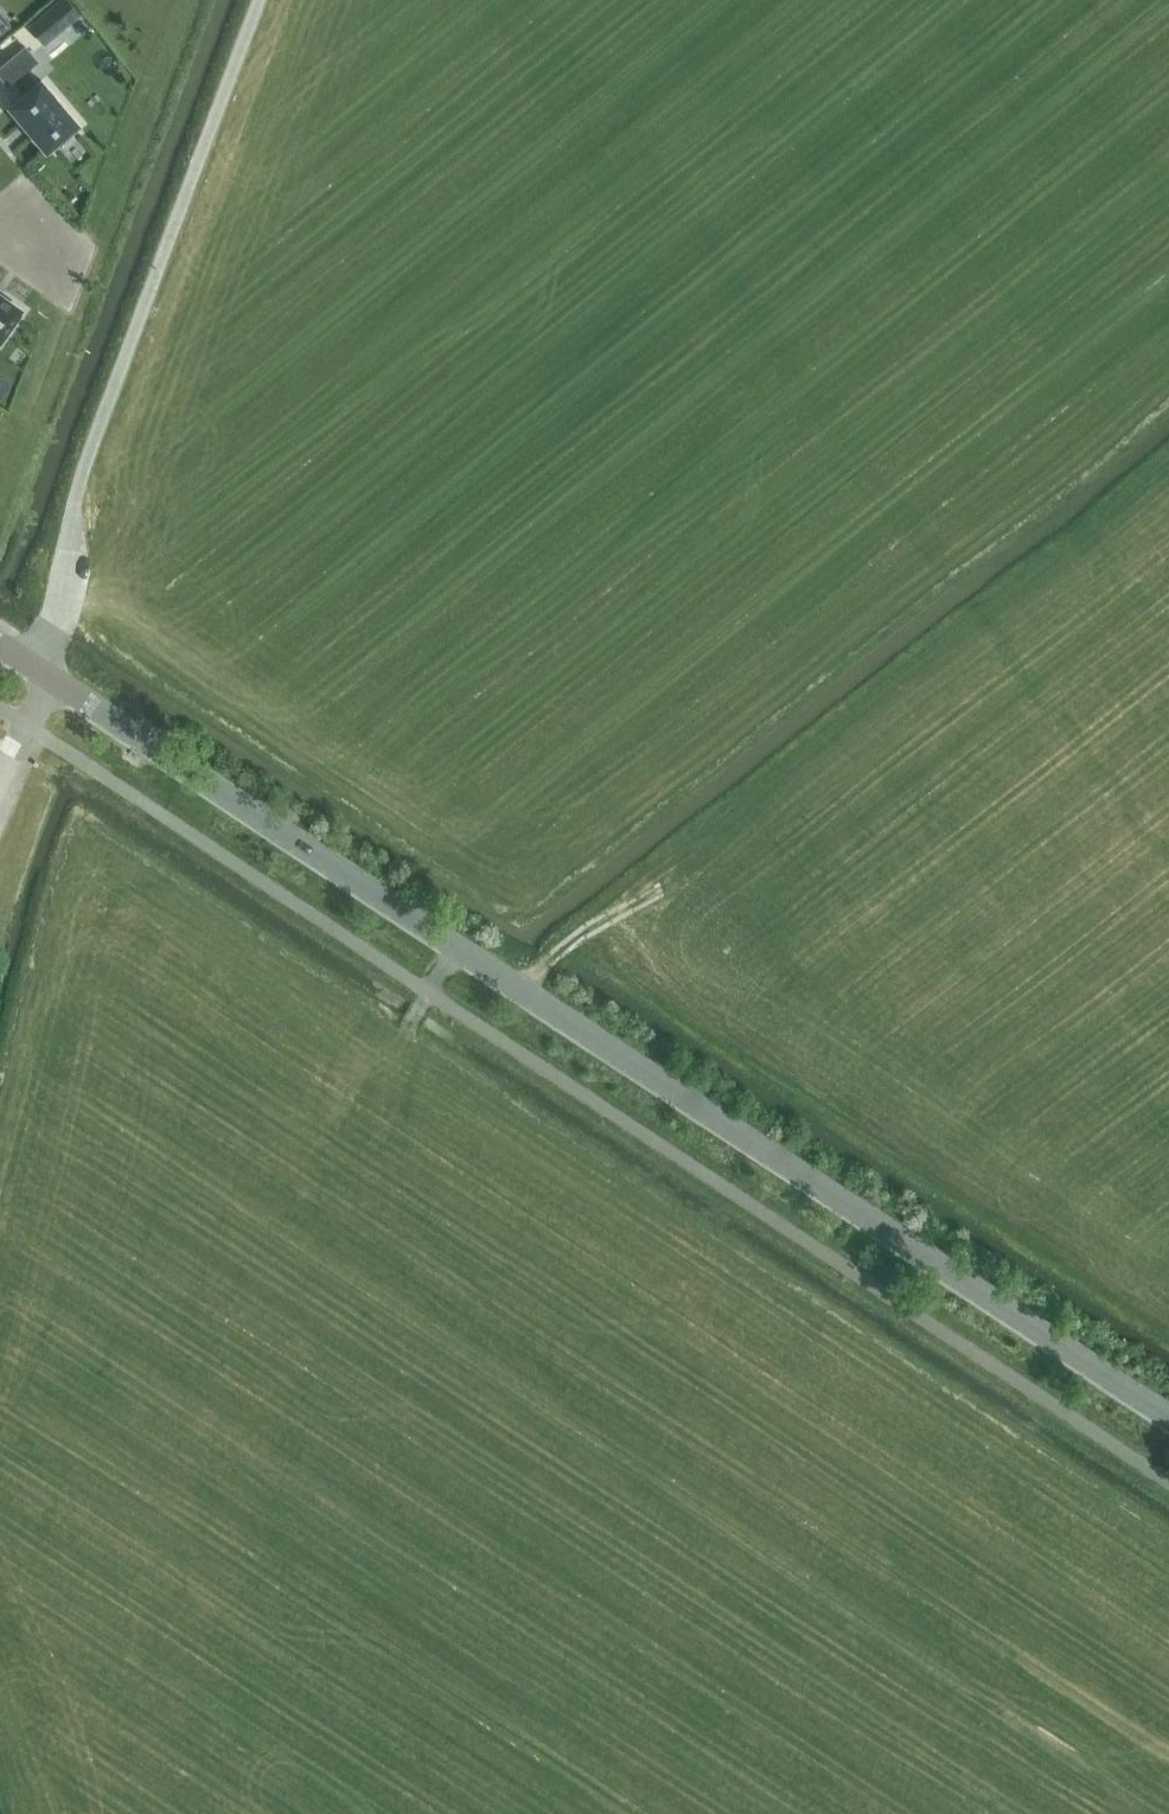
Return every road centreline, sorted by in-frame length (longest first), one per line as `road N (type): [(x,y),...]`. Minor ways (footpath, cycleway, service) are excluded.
road 1 (tertiary): [(1168,1418),(50,676)]
road 2 (unclassified): [(50,676),(80,484),(259,0)]
road 3 (unclassified): [(0,790),(50,676)]

